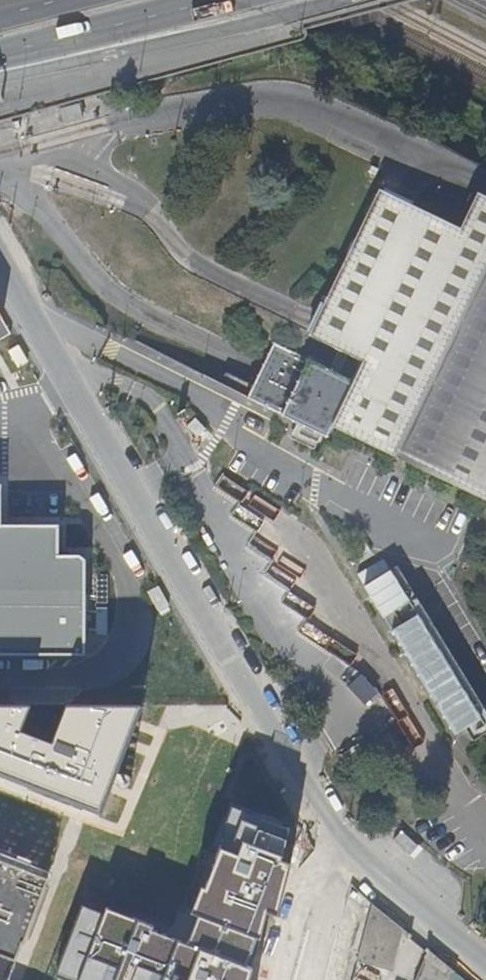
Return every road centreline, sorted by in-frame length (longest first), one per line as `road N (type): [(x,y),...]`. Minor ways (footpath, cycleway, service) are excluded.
road 1 (unclassified): [(0,268),(327,832),(345,846)]
road 2 (primary): [(0,59),(215,0)]
road 3 (unclassified): [(345,846),(485,960)]
road 4 (residential): [(309,979),(345,846)]

